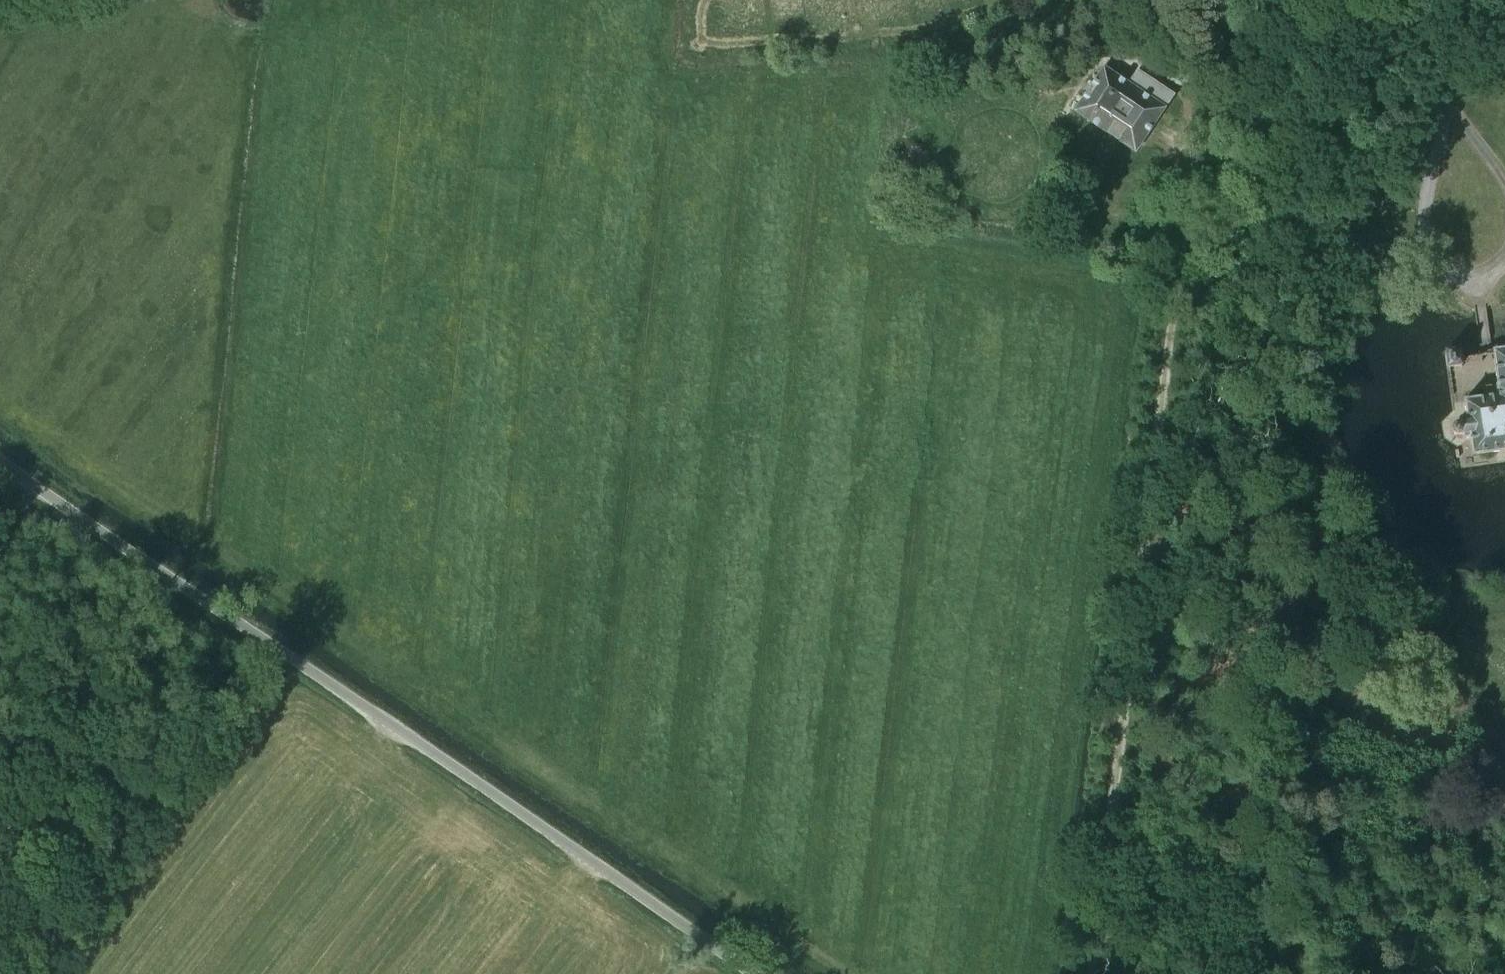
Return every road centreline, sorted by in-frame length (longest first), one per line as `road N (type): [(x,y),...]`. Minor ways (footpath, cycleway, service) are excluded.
road 1 (track): [(1091,973),(1185,176),(1324,111),(1443,109)]
road 2 (unclassified): [(753,973),(0,459)]

